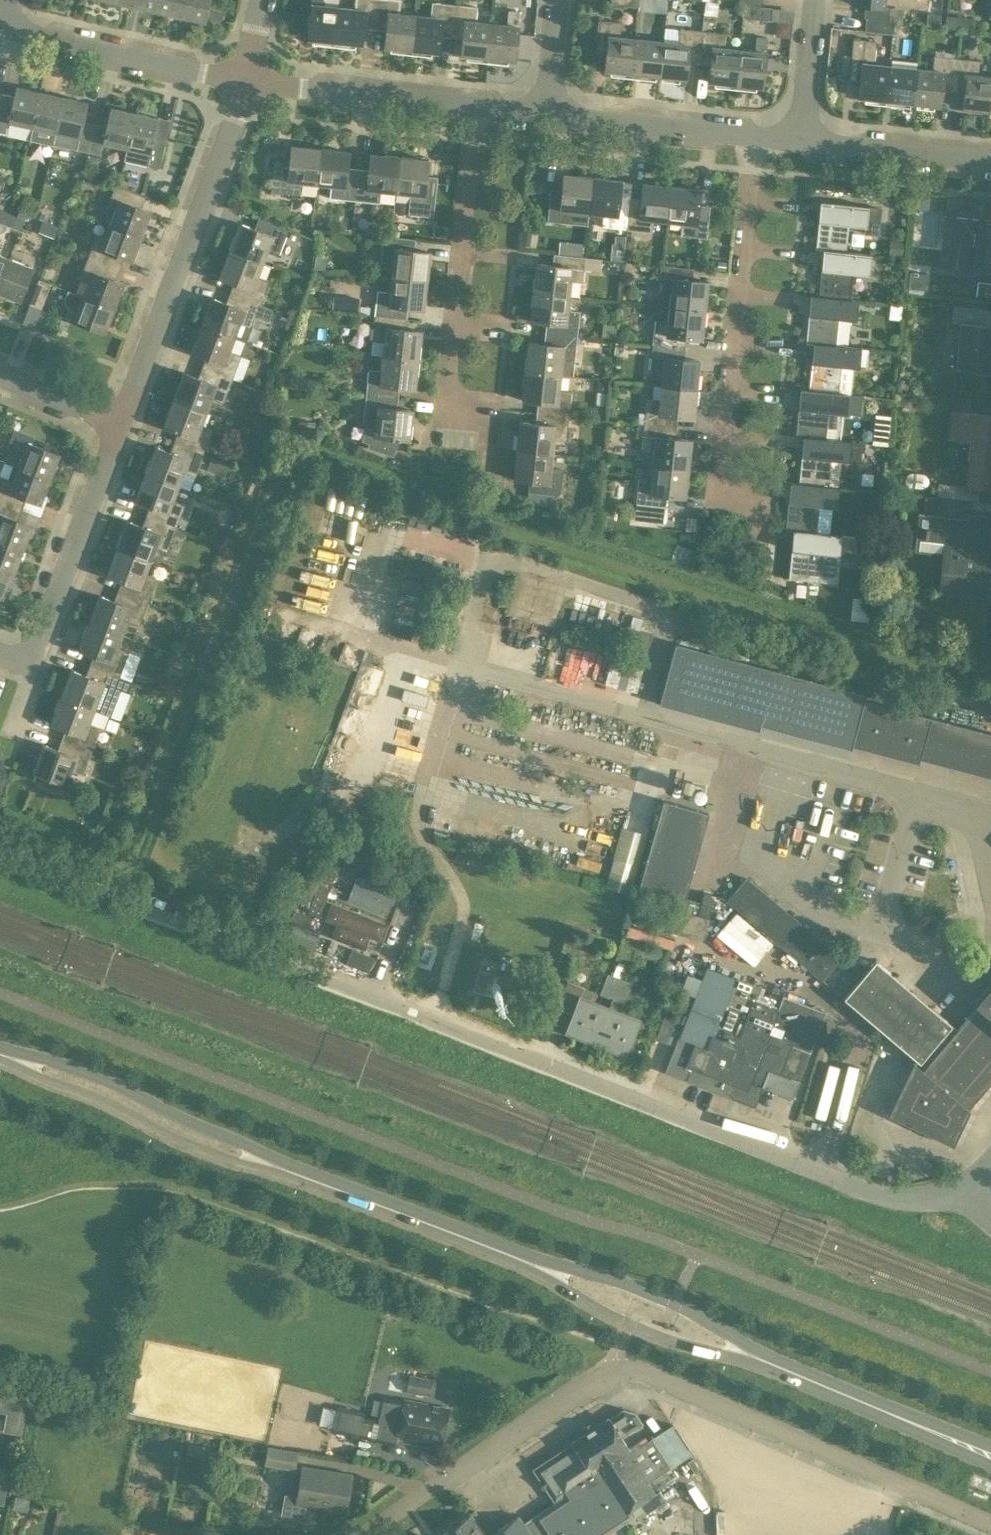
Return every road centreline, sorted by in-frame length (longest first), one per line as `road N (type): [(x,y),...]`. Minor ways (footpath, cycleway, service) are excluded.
road 1 (tertiary): [(0,1055),(990,1456)]
road 2 (residential): [(370,1534),(593,1383),(631,1370),(990,1523)]
road 3 (residential): [(970,1187),(911,1198),(861,1188),(374,997)]
road 4 (track): [(119,900),(283,457)]
road 5 (residential): [(778,529),(741,495),(727,463),(760,132)]
road 6 (residential): [(374,997),(0,854)]
road 7 (residential): [(244,78),(120,422)]
road 8 (residential): [(496,425),(451,400),(479,106)]
road 9 (residential): [(120,422),(31,665)]
road 10 (residential): [(244,78),(4,27)]
road 11 (residential): [(479,106),(244,78)]
road 12 (residential): [(760,132),(553,111)]
road 13 (residential): [(990,153),(801,136)]
road 14 (residential): [(801,136),(815,0)]
road 15 (residential): [(120,422),(0,373)]
road 16 (residential): [(417,882),(374,997)]

